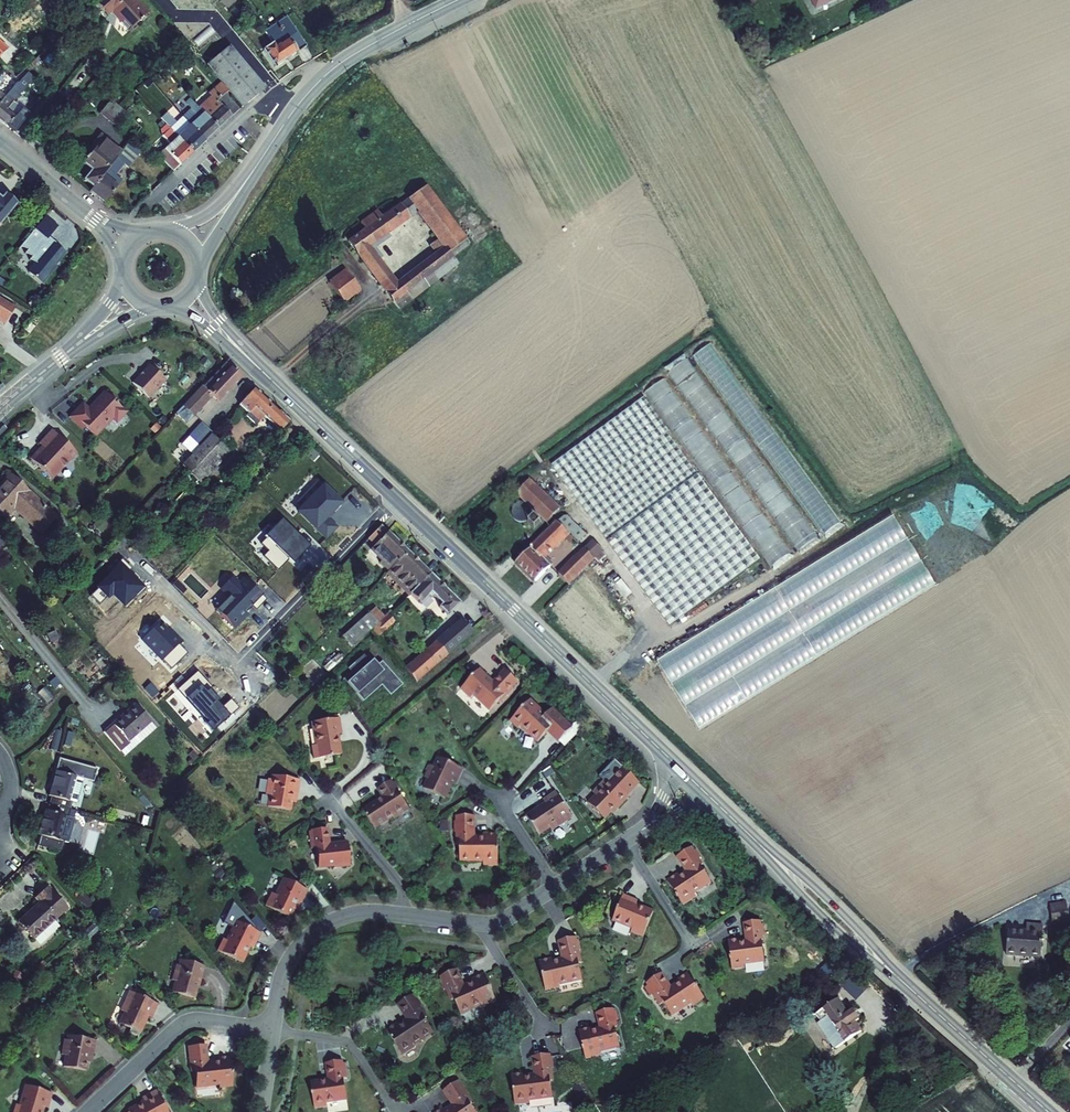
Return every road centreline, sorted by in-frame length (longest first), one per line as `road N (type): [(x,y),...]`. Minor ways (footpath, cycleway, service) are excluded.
road 1 (secondary): [(679,769),(269,378)]
road 2 (secondary): [(1047,1111),(705,793)]
road 3 (residential): [(273,1030),(290,957),(321,925),(365,911),(498,922),(637,833)]
road 4 (secondary): [(255,168),(325,75),(458,0)]
road 5 (residential): [(88,1111),(185,1023),(273,1030)]
road 6 (secondary): [(168,304),(201,321),(269,378)]
road 7 (secondary): [(269,378),(220,320),(196,277)]

